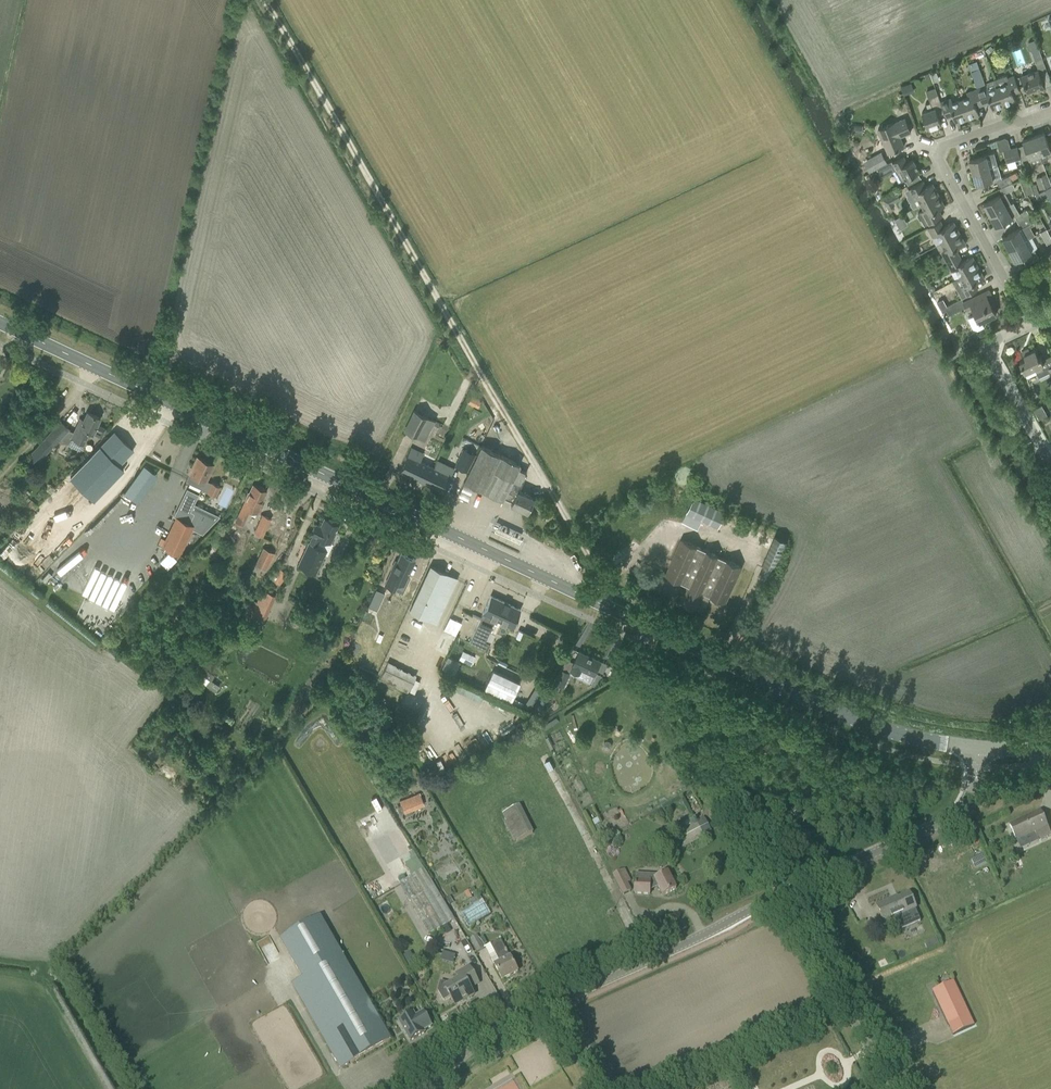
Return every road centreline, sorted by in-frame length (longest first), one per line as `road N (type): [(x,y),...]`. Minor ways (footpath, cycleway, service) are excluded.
road 1 (tertiary): [(979,747),(868,725),(0,324)]
road 2 (track): [(602,583),(268,0)]
road 3 (tertiary): [(425,1088),(500,1028),(781,894)]
road 4 (residential): [(1023,324),(941,154),(1050,112)]
road 5 (track): [(646,644),(781,894)]
road 6 (tertiary): [(781,894),(951,818),(971,794),(979,747)]
road 7 (unclassified): [(893,1088),(781,894)]
road 8 (residential): [(1050,456),(995,357),(998,339),(1023,324)]

